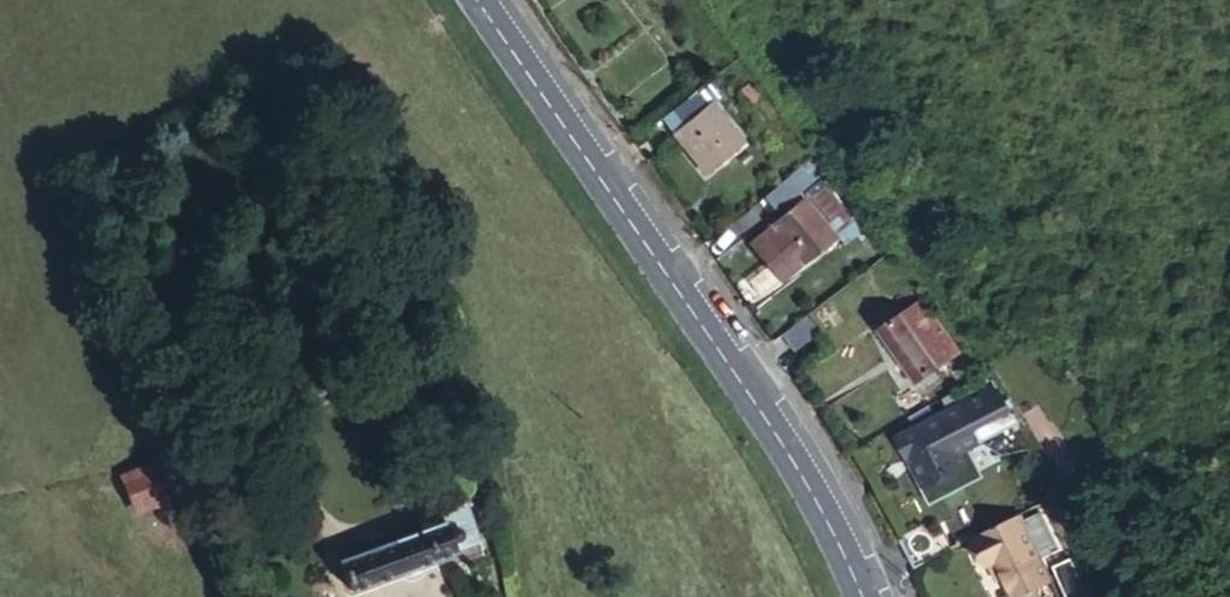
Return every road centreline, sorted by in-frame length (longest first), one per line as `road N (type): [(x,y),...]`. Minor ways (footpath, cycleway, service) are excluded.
road 1 (secondary): [(868,596),(810,476),(473,0)]

